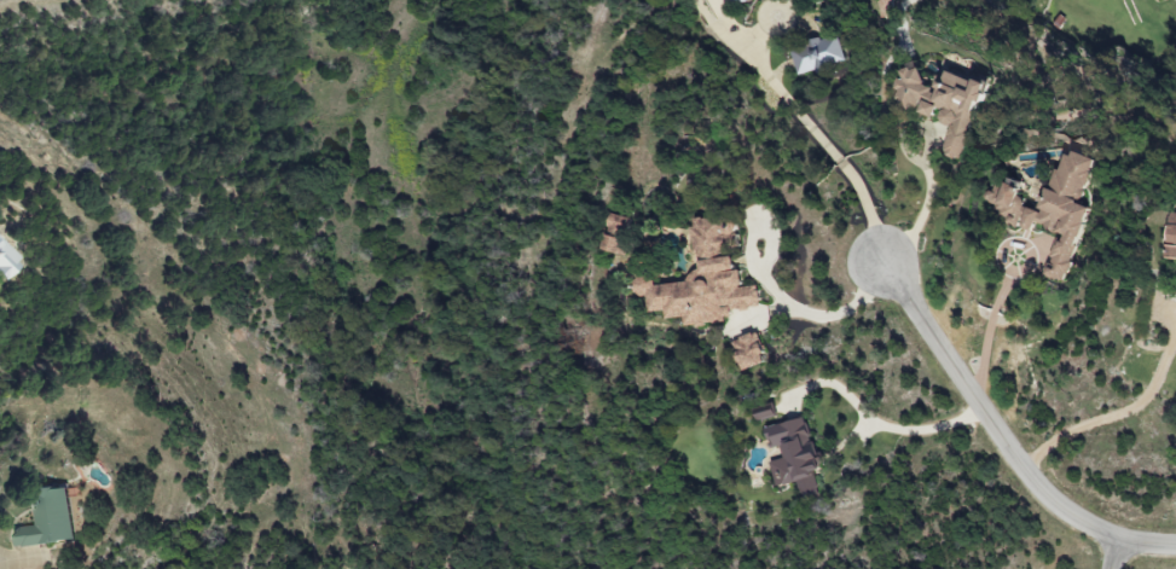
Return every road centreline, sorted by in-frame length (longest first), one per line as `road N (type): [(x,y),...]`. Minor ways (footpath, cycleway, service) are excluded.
road 1 (residential): [(1175,547),(1088,533),(1047,501),(884,267)]

